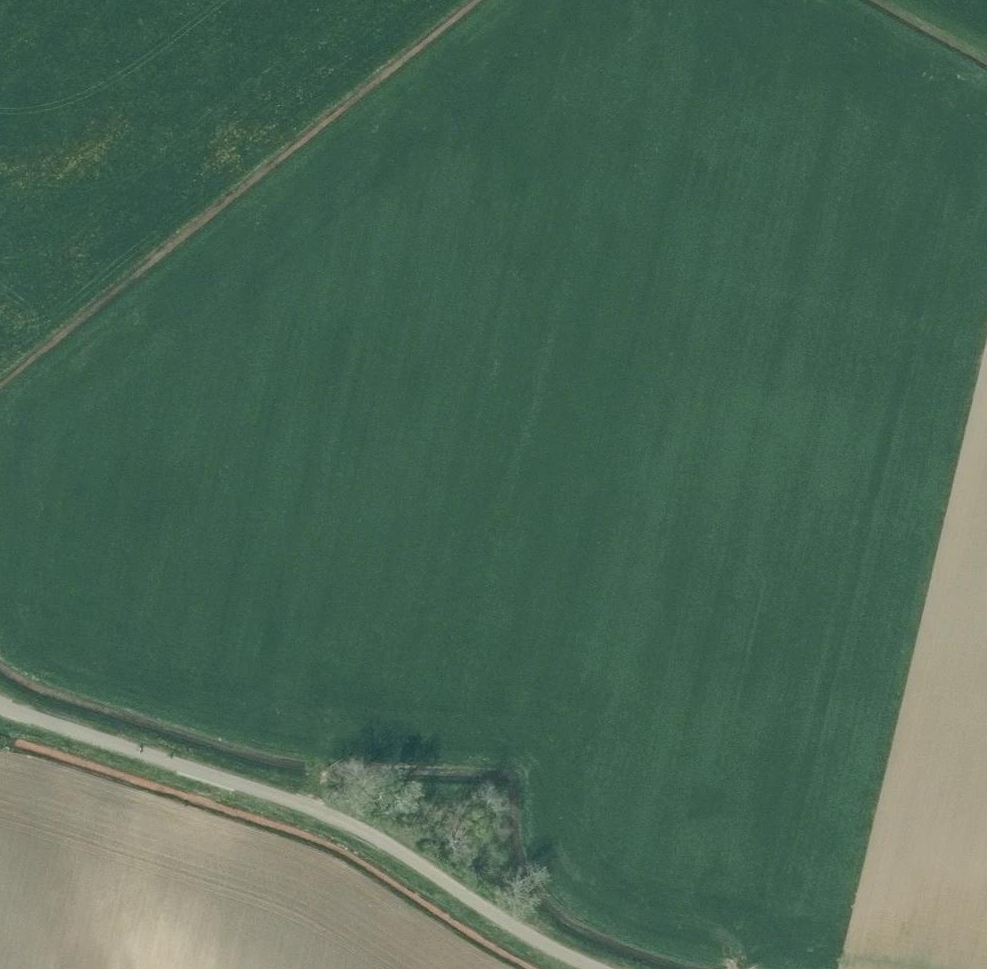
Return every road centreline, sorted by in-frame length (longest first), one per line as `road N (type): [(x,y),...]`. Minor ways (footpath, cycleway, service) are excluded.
road 1 (unclassified): [(595,968),(371,837),(0,707)]

